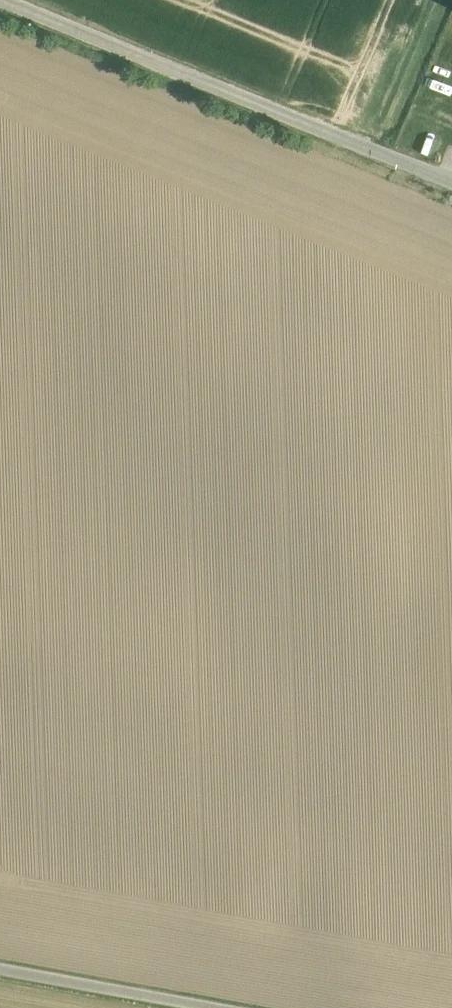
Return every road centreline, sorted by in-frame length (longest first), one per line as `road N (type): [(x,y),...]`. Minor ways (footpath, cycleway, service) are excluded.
road 1 (unclassified): [(451,182),(4,0)]
road 2 (unclassified): [(224,1007),(0,969)]

